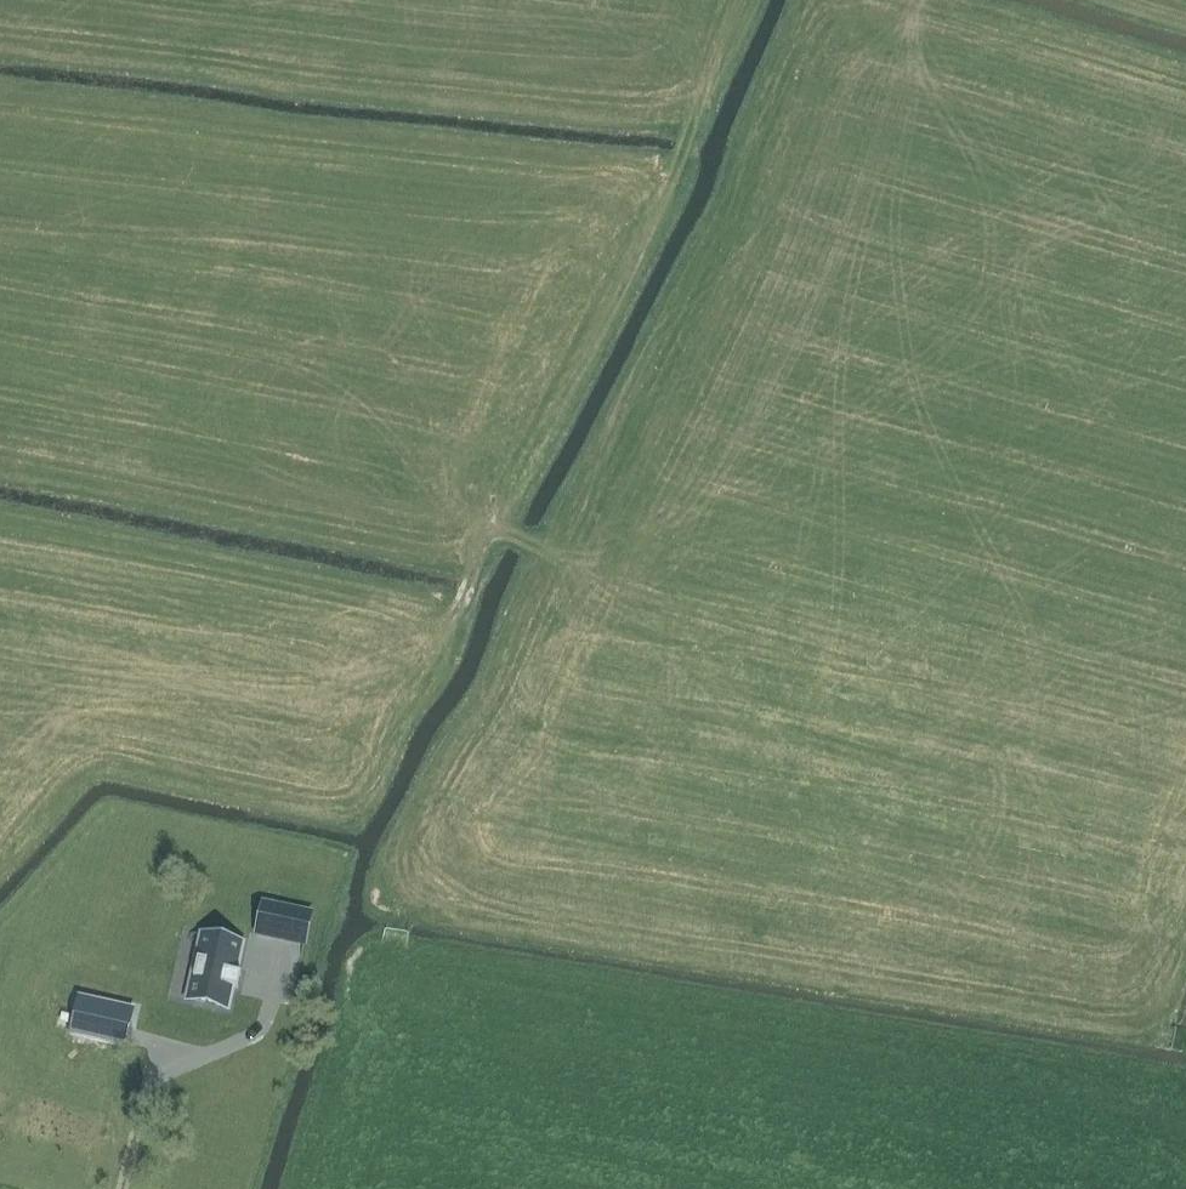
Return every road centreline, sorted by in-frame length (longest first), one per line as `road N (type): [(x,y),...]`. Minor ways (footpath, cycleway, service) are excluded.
road 1 (track): [(0,466),(414,544),(504,533),(546,545),(575,540),(593,513),(609,433),(727,202),(809,0)]
road 2 (track): [(945,0),(1185,72)]

